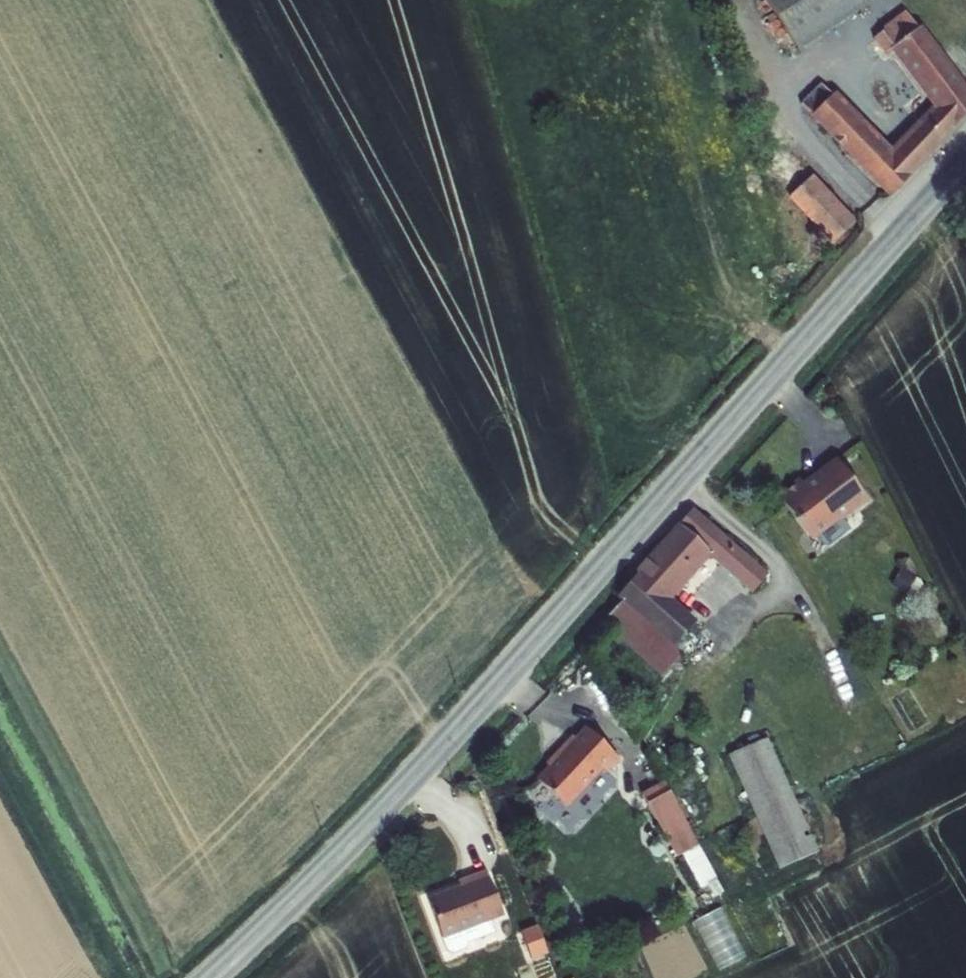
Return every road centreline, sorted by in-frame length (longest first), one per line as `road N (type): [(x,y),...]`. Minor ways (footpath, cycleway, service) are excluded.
road 1 (tertiary): [(965,163),(440,749),(211,977)]

